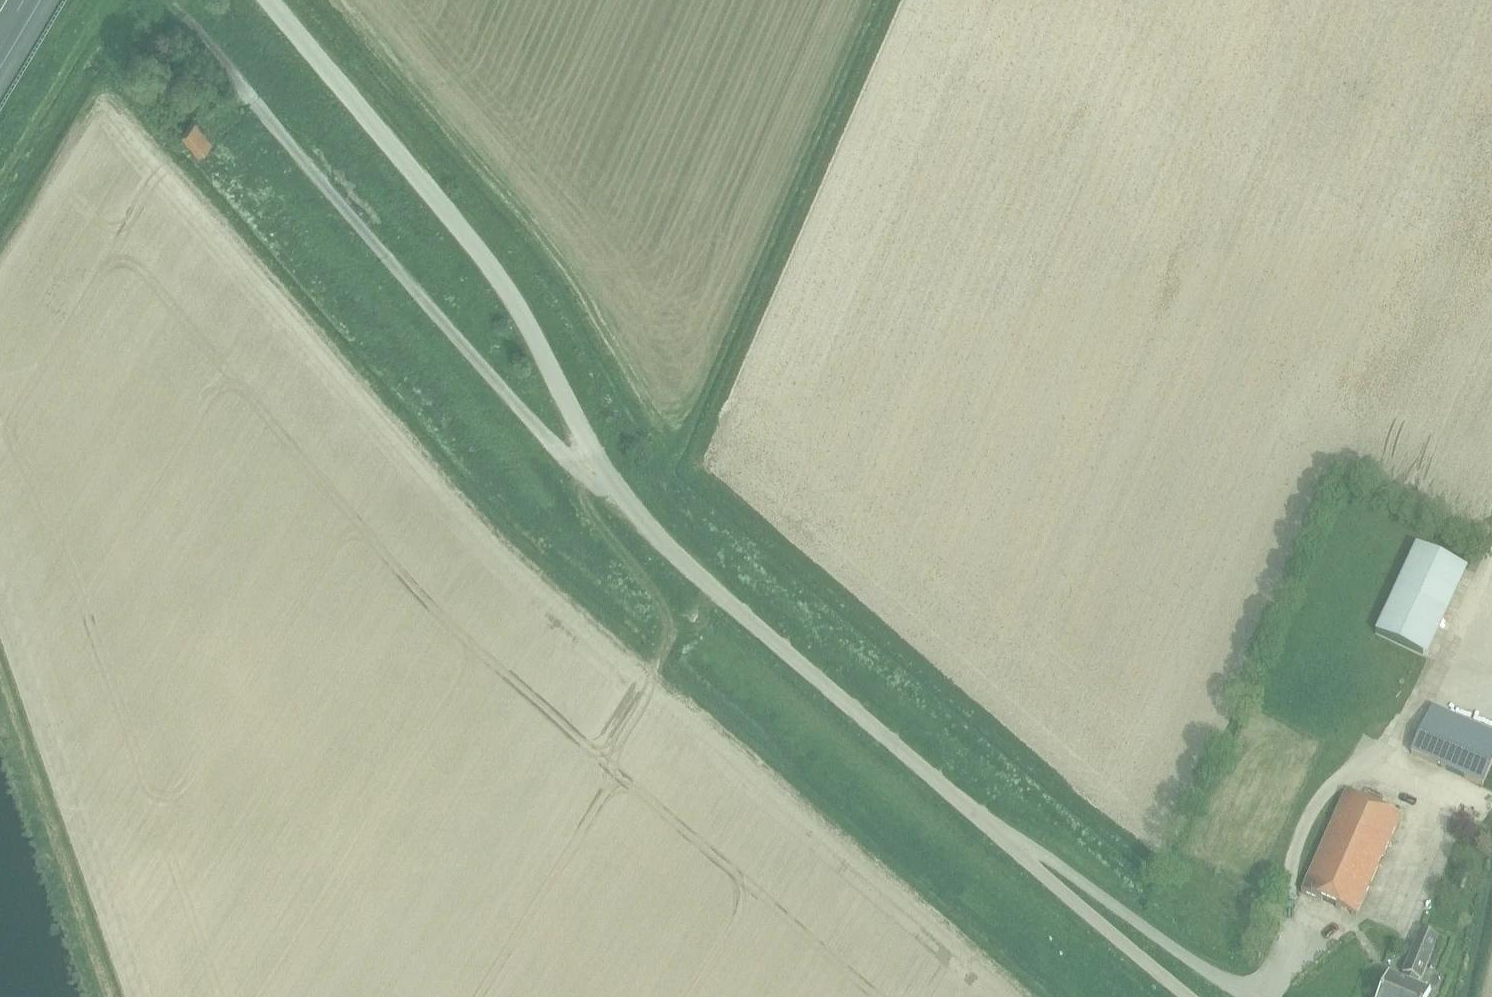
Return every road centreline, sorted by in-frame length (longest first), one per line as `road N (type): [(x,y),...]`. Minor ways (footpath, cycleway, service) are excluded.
road 1 (unclassified): [(269,0),(492,273),(610,480),(648,525),(1054,892)]
road 2 (unclassified): [(1236,996),(1054,892)]
road 3 (unclassified): [(1054,892),(1184,996)]

